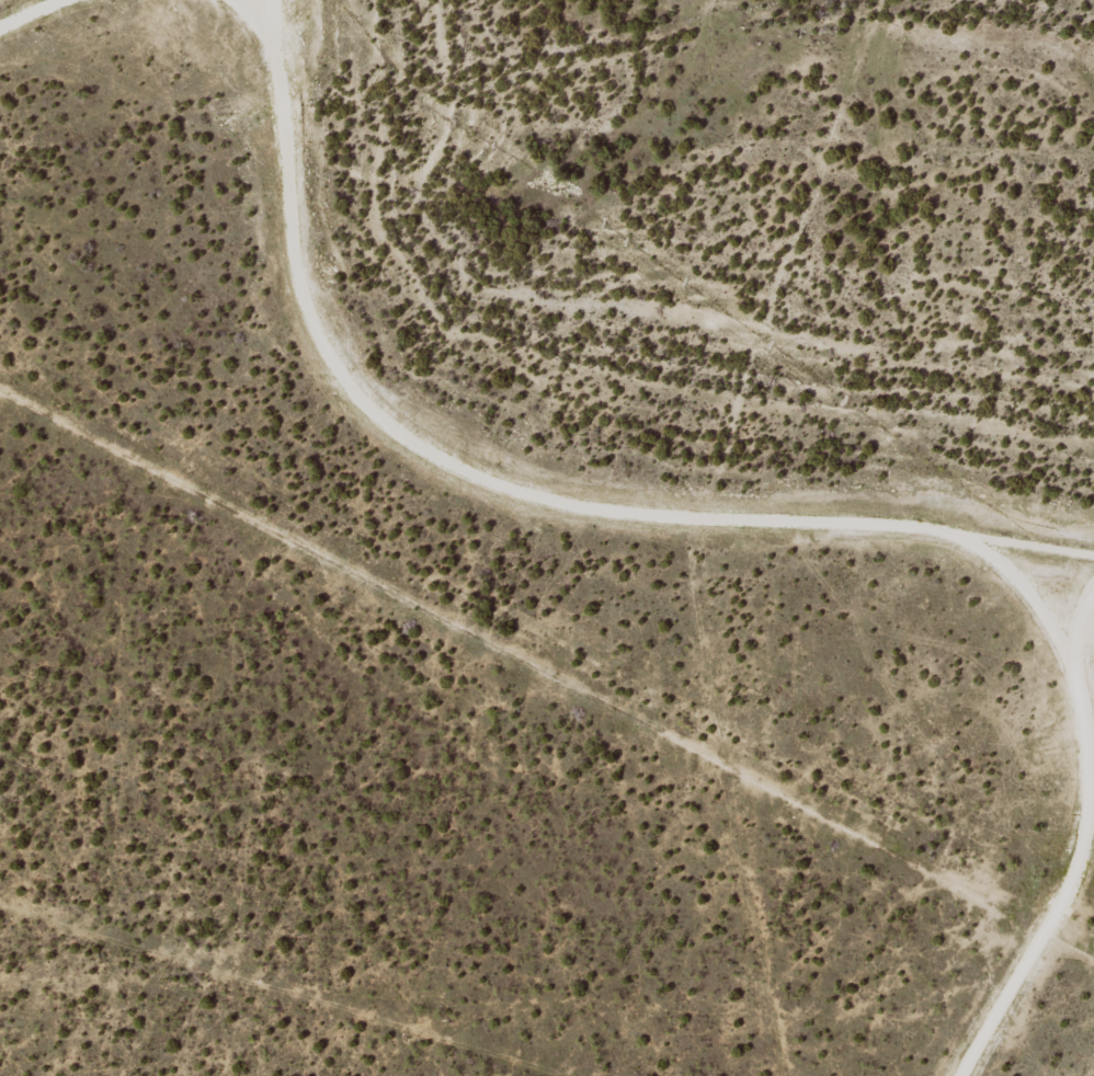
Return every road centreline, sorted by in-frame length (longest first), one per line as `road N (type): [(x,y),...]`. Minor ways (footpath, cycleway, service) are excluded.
road 1 (track): [(846,0),(707,478),(692,797),(707,935),(759,1075)]

